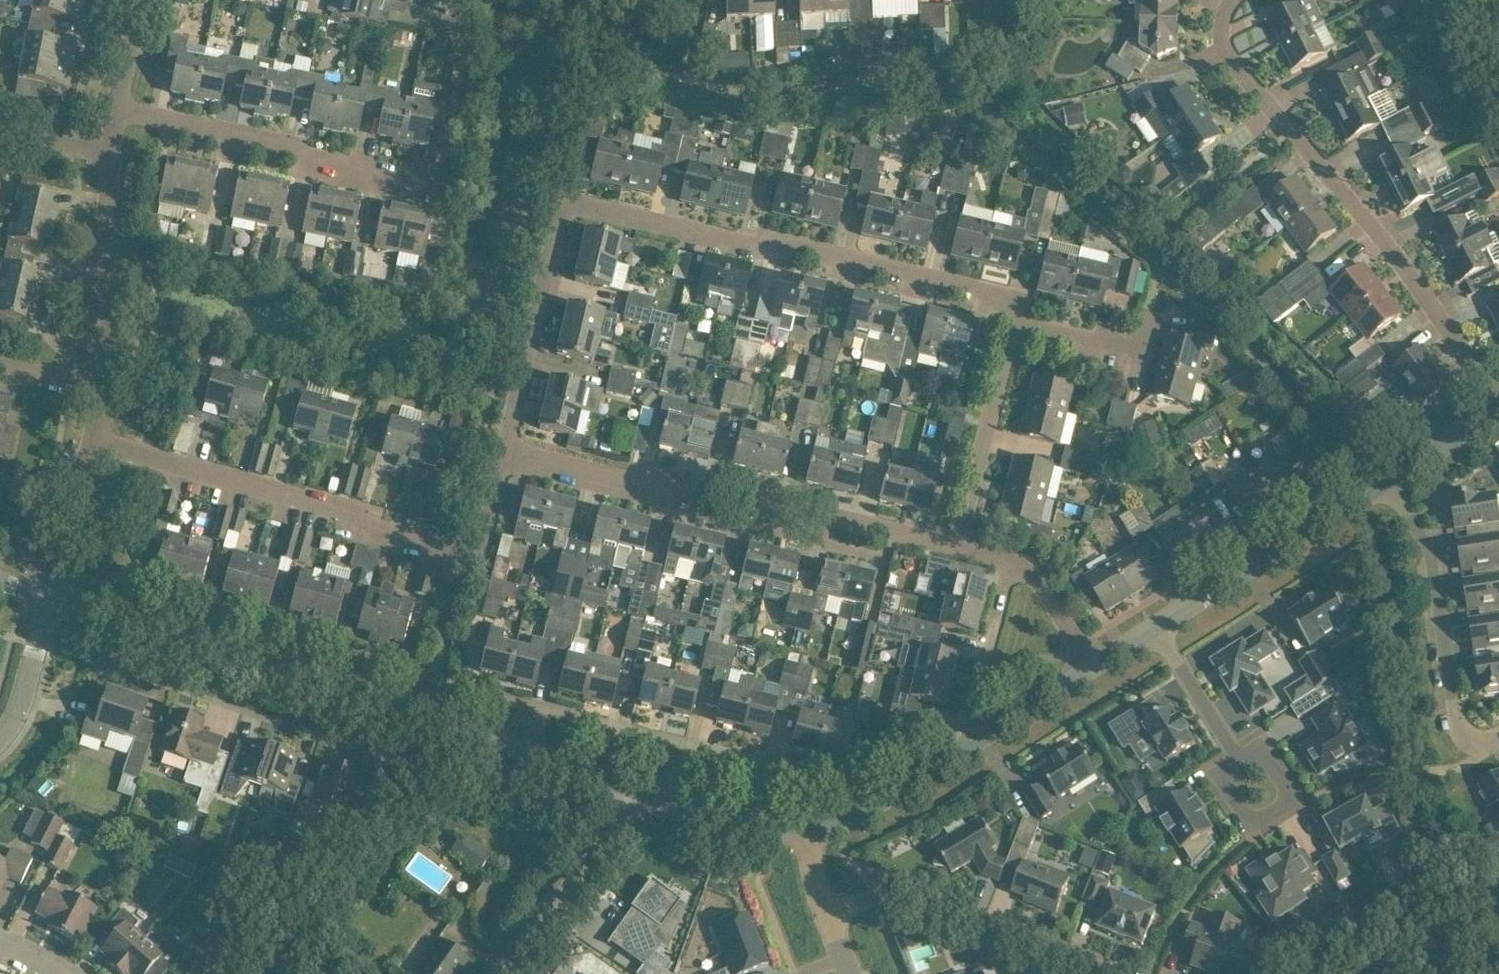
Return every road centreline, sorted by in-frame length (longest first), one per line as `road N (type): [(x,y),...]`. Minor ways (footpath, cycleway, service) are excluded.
road 1 (residential): [(504,448),(563,201),(755,250),(767,238),(999,300),(1015,329)]
road 2 (unclassified): [(638,793),(54,595)]
road 3 (residential): [(113,115),(427,179),(447,156),(464,67),(458,0)]
road 4 (residential): [(1498,405),(1384,234),(1238,71),(1225,32),(1237,0)]
road 5 (residential): [(958,549),(663,473),(655,490),(504,448)]
road 6 (residential): [(458,552),(93,443)]
road 7 (residential): [(1387,485),(1415,513),(1434,547),(1455,718),(1465,740),(1498,739)]
road 8 (residential): [(1121,973),(916,898),(872,903),(832,923)]
road 9 (unclassified): [(1160,629),(1387,485)]
road 10 (residential): [(102,386),(109,151)]
road 11 (residential): [(958,549),(1015,329)]
road 12 (unclassified): [(511,973),(638,793)]
road 13 (residential): [(962,754),(1010,561)]
road 14 (unclassified): [(799,823),(893,792),(962,754)]
road 15 (residential): [(1147,310),(1134,357),(1015,329)]
road 16 (unclassified): [(962,754),(1102,665)]
road 17 (unclassified): [(638,793),(761,822),(799,823)]
road 18 (residential): [(54,595),(93,443)]
road 19 (residential): [(0,738),(54,595)]
road 20 (residential): [(1160,629),(1239,757)]
road 21 (residential): [(1102,665),(1032,575),(1010,561)]
road 22 (unclassified): [(1387,485),(1498,405)]
road 23 (residential): [(458,552),(479,557),(504,448)]

